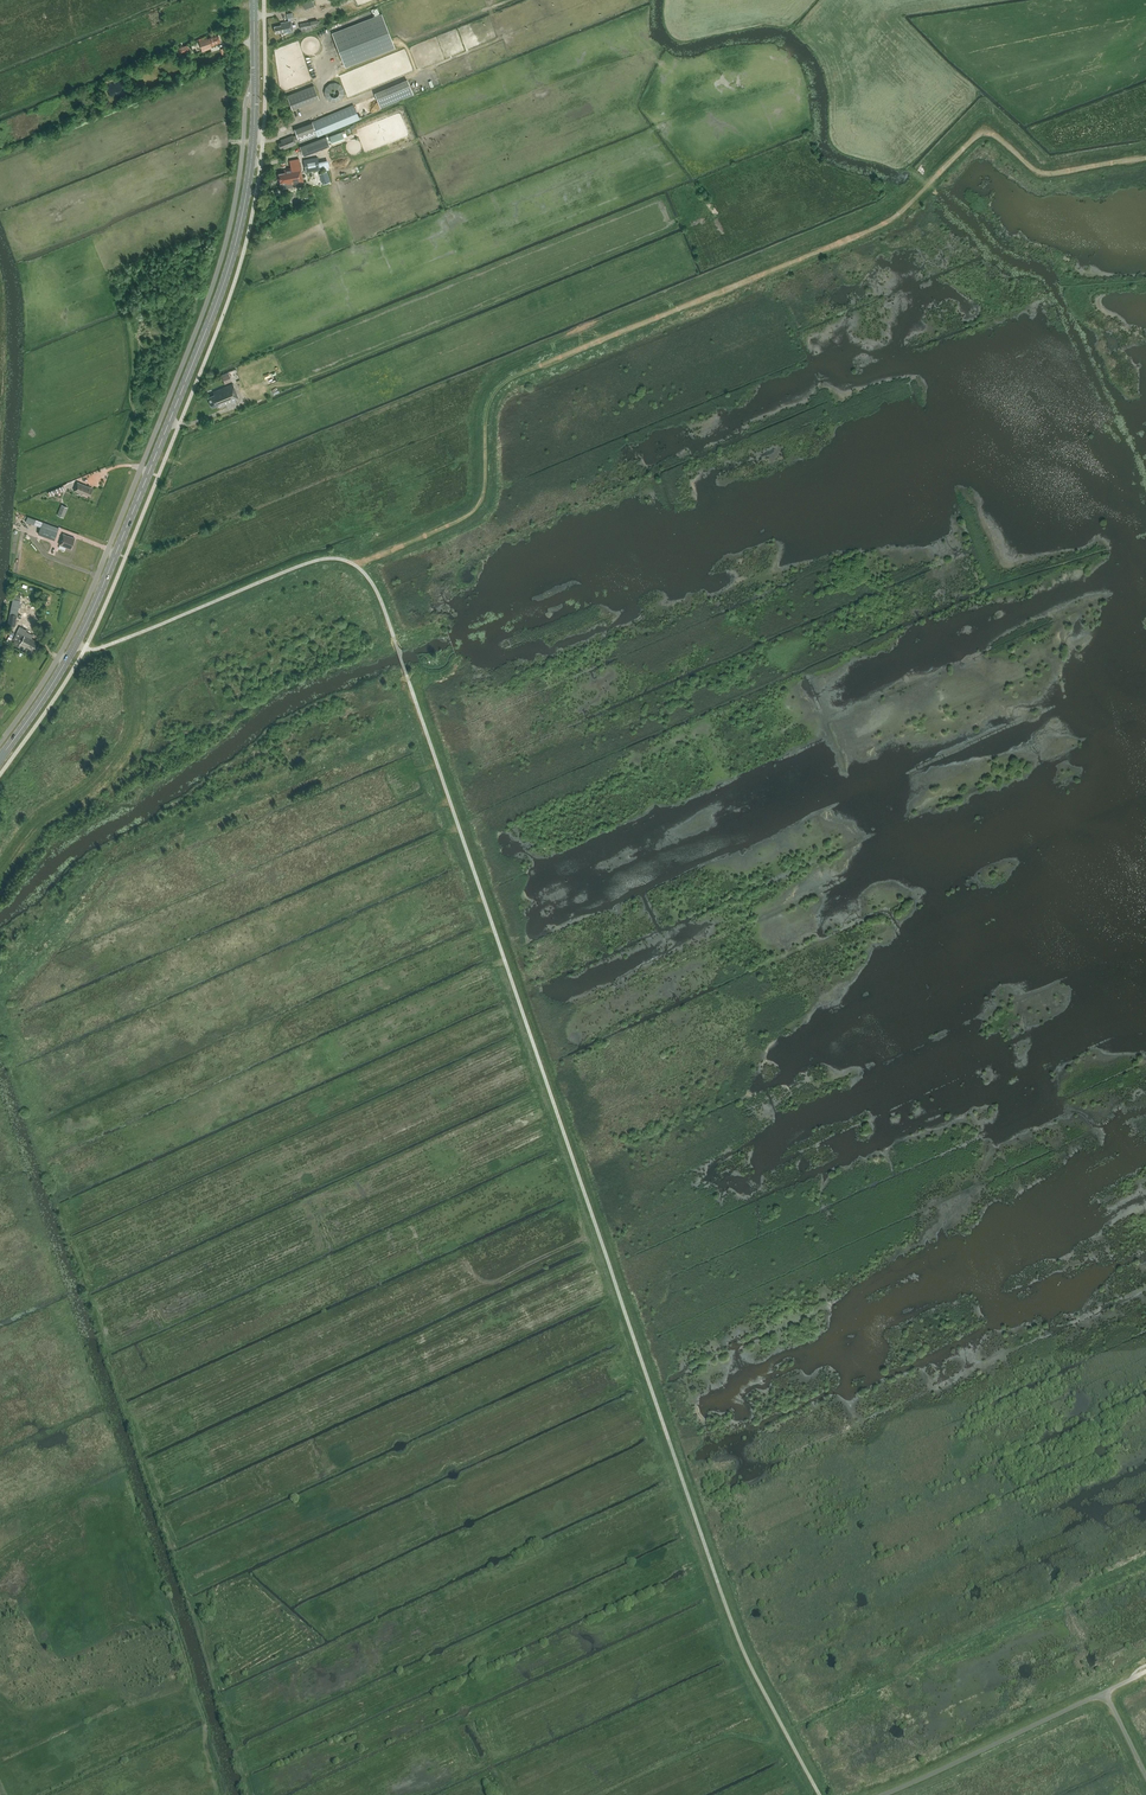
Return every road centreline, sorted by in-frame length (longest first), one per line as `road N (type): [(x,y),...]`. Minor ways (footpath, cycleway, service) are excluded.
road 1 (primary): [(0,757),(61,669),(98,596),(221,292),(252,151),(254,0)]
road 2 (unclassified): [(1104,1693),(882,1794)]

